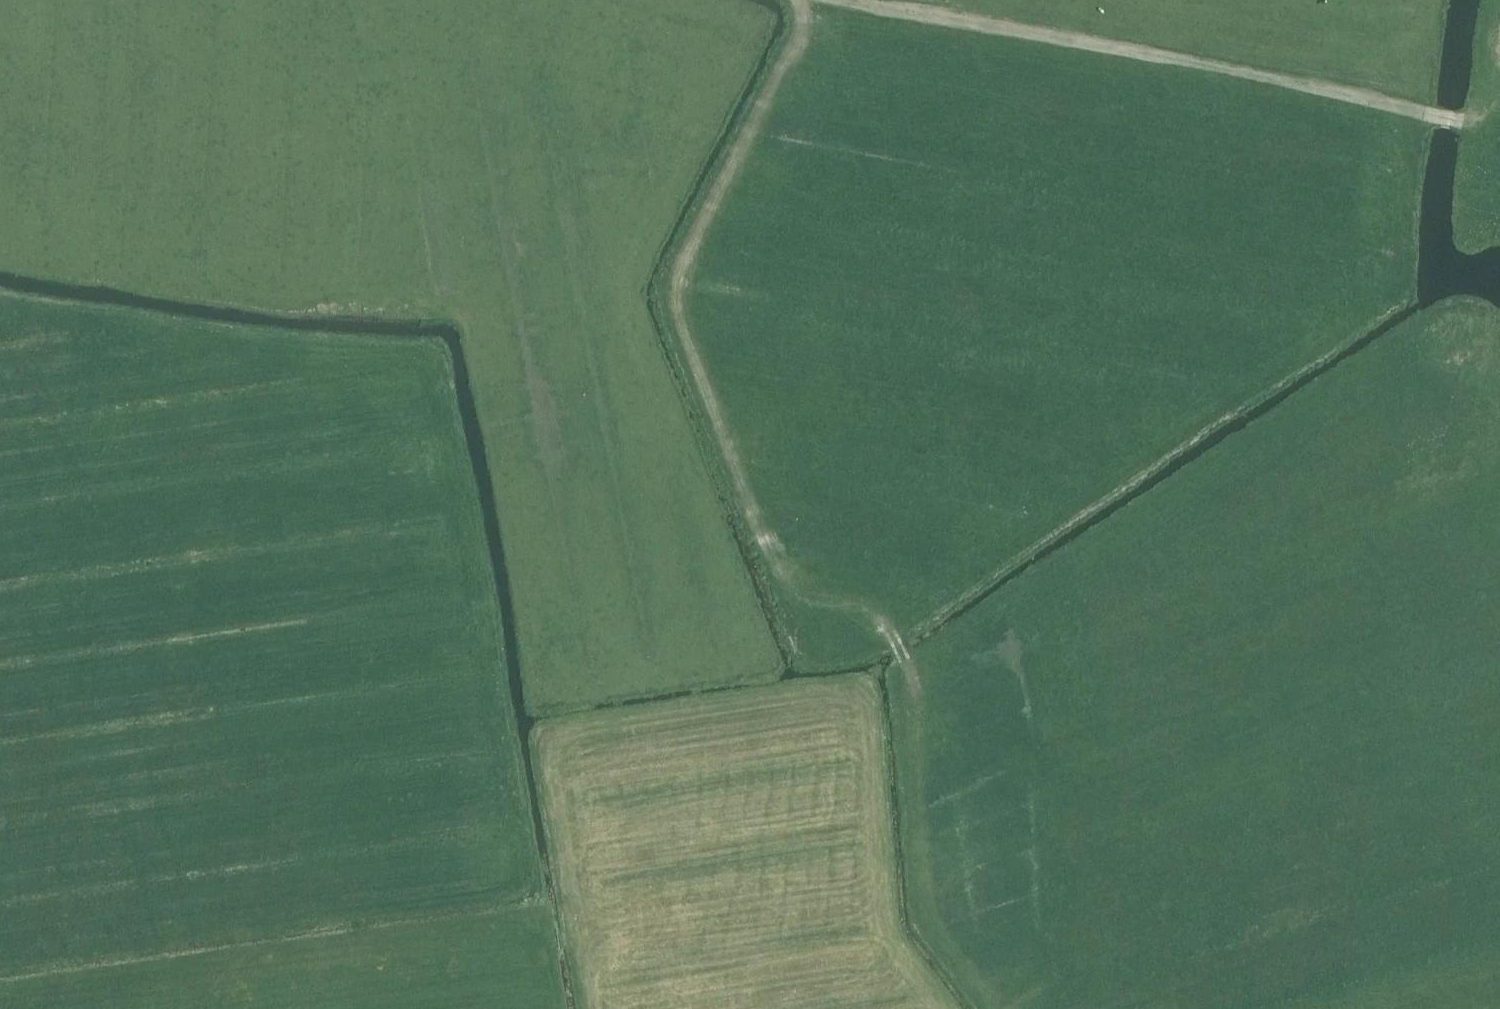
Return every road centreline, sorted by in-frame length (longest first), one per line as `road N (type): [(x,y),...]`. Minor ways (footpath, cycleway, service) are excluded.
road 1 (track): [(1002,1008),(933,913),(916,684),(888,626),(794,579),(673,289),(781,85),(809,20),(806,0)]
road 2 (track): [(854,0),(1465,120)]

